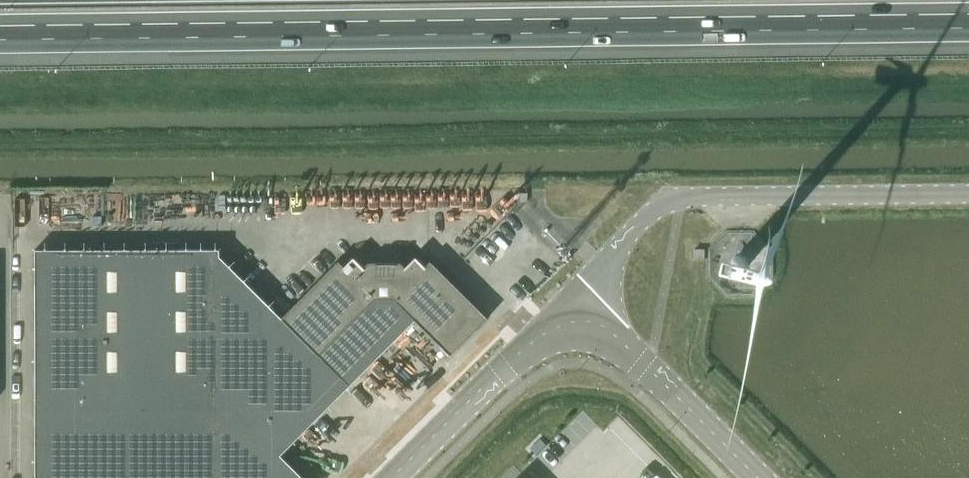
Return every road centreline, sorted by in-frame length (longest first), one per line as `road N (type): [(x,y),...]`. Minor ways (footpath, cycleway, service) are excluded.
road 1 (motorway): [(0,39),(968,27)]
road 2 (unclassified): [(968,193),(670,199),(612,255),(584,321)]
road 3 (tertiary): [(584,321),(533,341),(391,477)]
road 4 (tertiary): [(756,477),(620,339),(584,321)]

